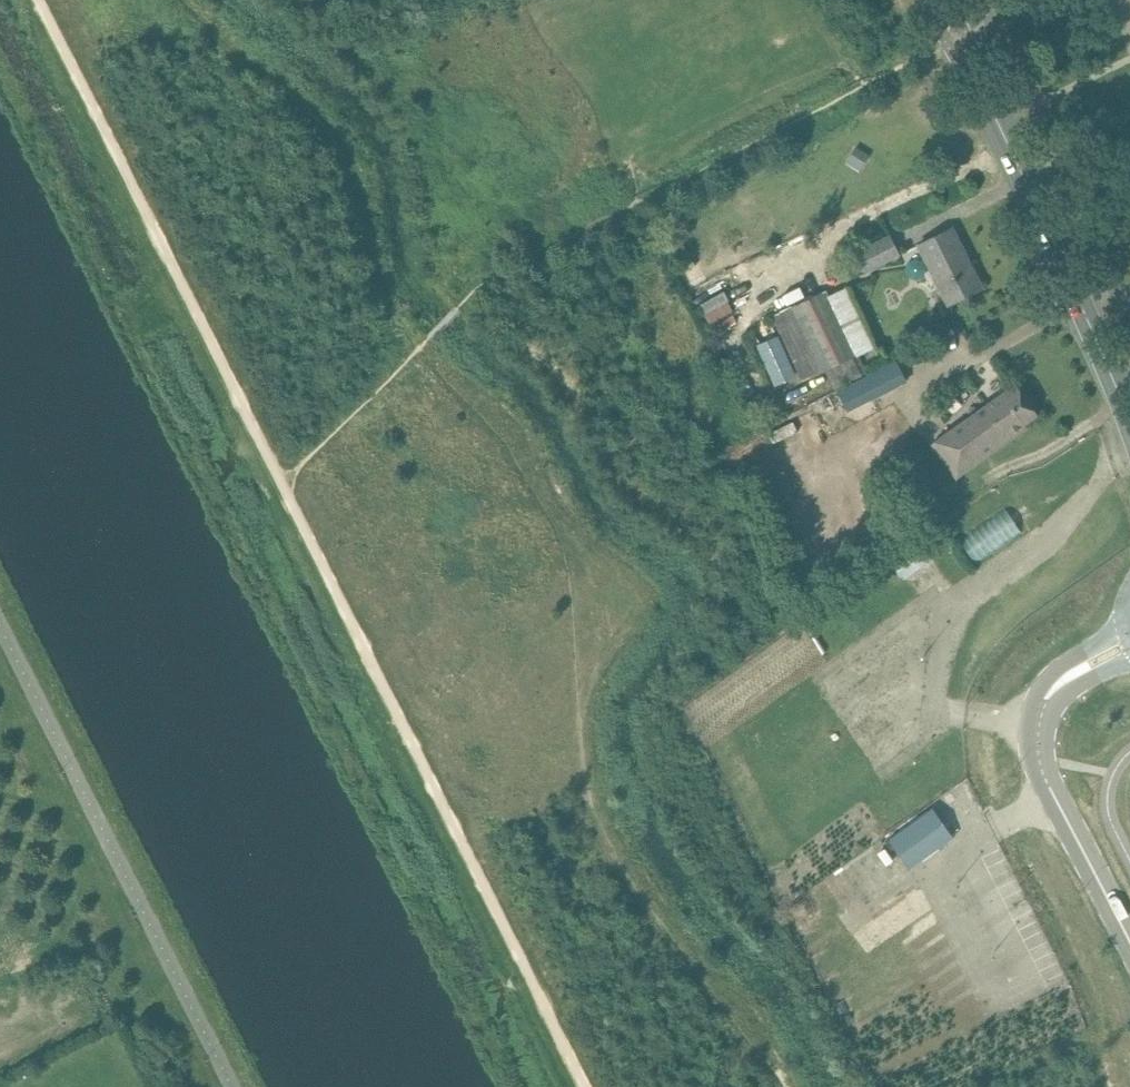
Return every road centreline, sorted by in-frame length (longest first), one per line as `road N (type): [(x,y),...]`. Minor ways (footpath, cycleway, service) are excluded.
road 1 (tertiary): [(1129,427),(938,0)]
road 2 (tertiary): [(1129,943),(1041,763),(1042,711),(1055,688)]

